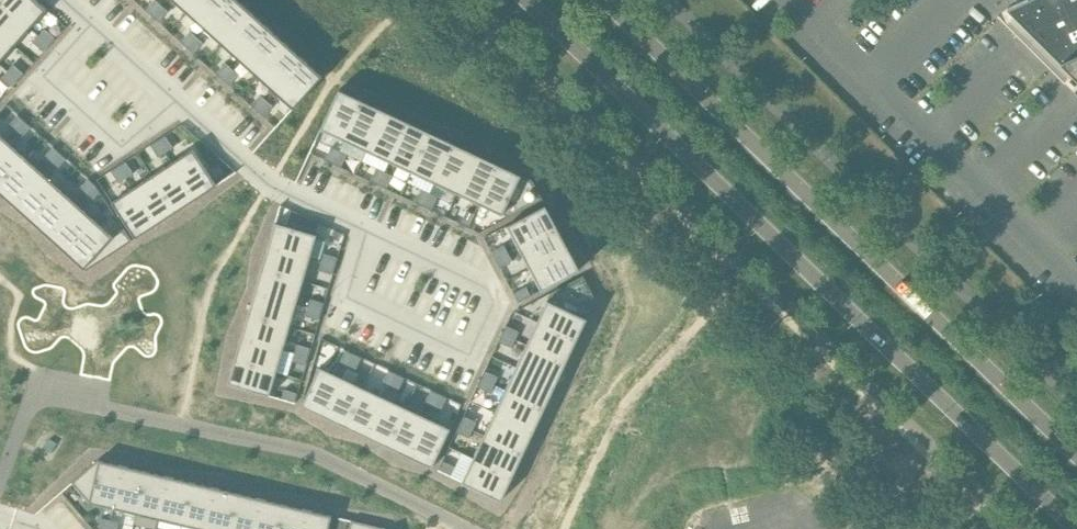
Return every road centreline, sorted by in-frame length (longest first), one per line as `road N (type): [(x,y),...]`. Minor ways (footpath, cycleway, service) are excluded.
road 1 (secondary): [(530,0),(1076,528)]
road 2 (secondary): [(1076,456),(603,0)]
road 3 (residential): [(367,231),(488,287),(494,301),(469,354),(347,297)]
road 4 (residential): [(1076,290),(864,74)]
road 5 (residential): [(91,23),(44,76),(122,146),(176,100)]
road 6 (residential): [(176,100),(269,184),(367,231)]

